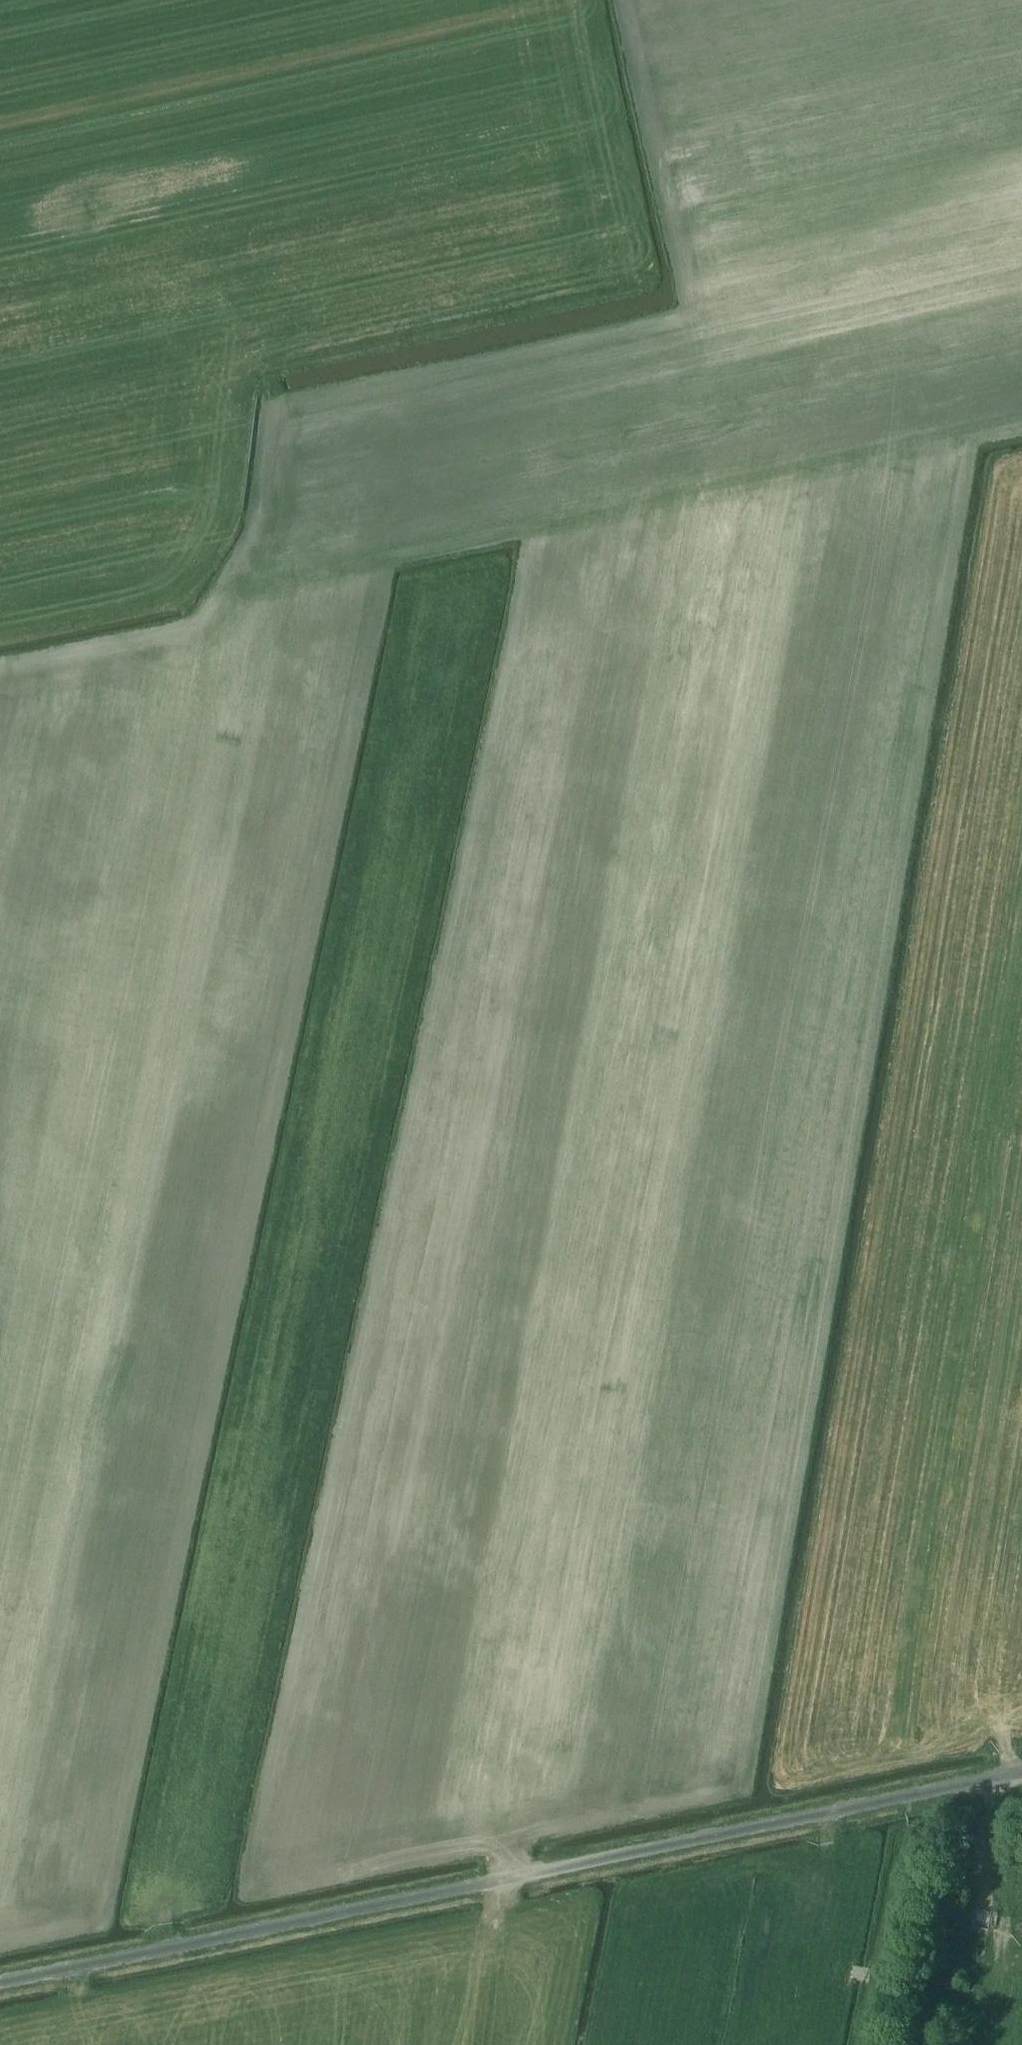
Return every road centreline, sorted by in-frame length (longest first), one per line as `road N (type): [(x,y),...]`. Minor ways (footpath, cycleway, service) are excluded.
road 1 (unclassified): [(0,1981),(1021,1772)]

